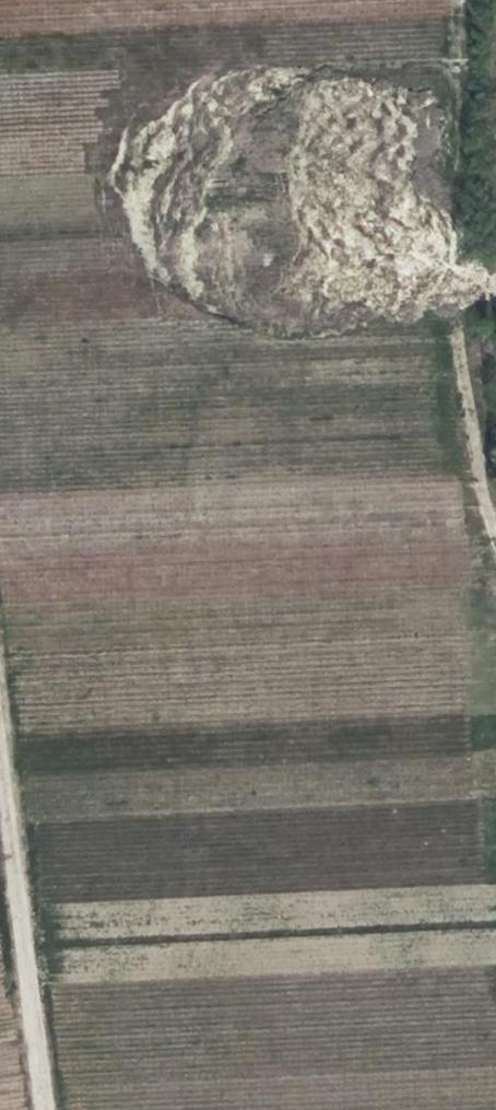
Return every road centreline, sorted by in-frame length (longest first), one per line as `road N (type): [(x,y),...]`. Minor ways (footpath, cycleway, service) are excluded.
road 1 (track): [(0,692),(60,1109)]

